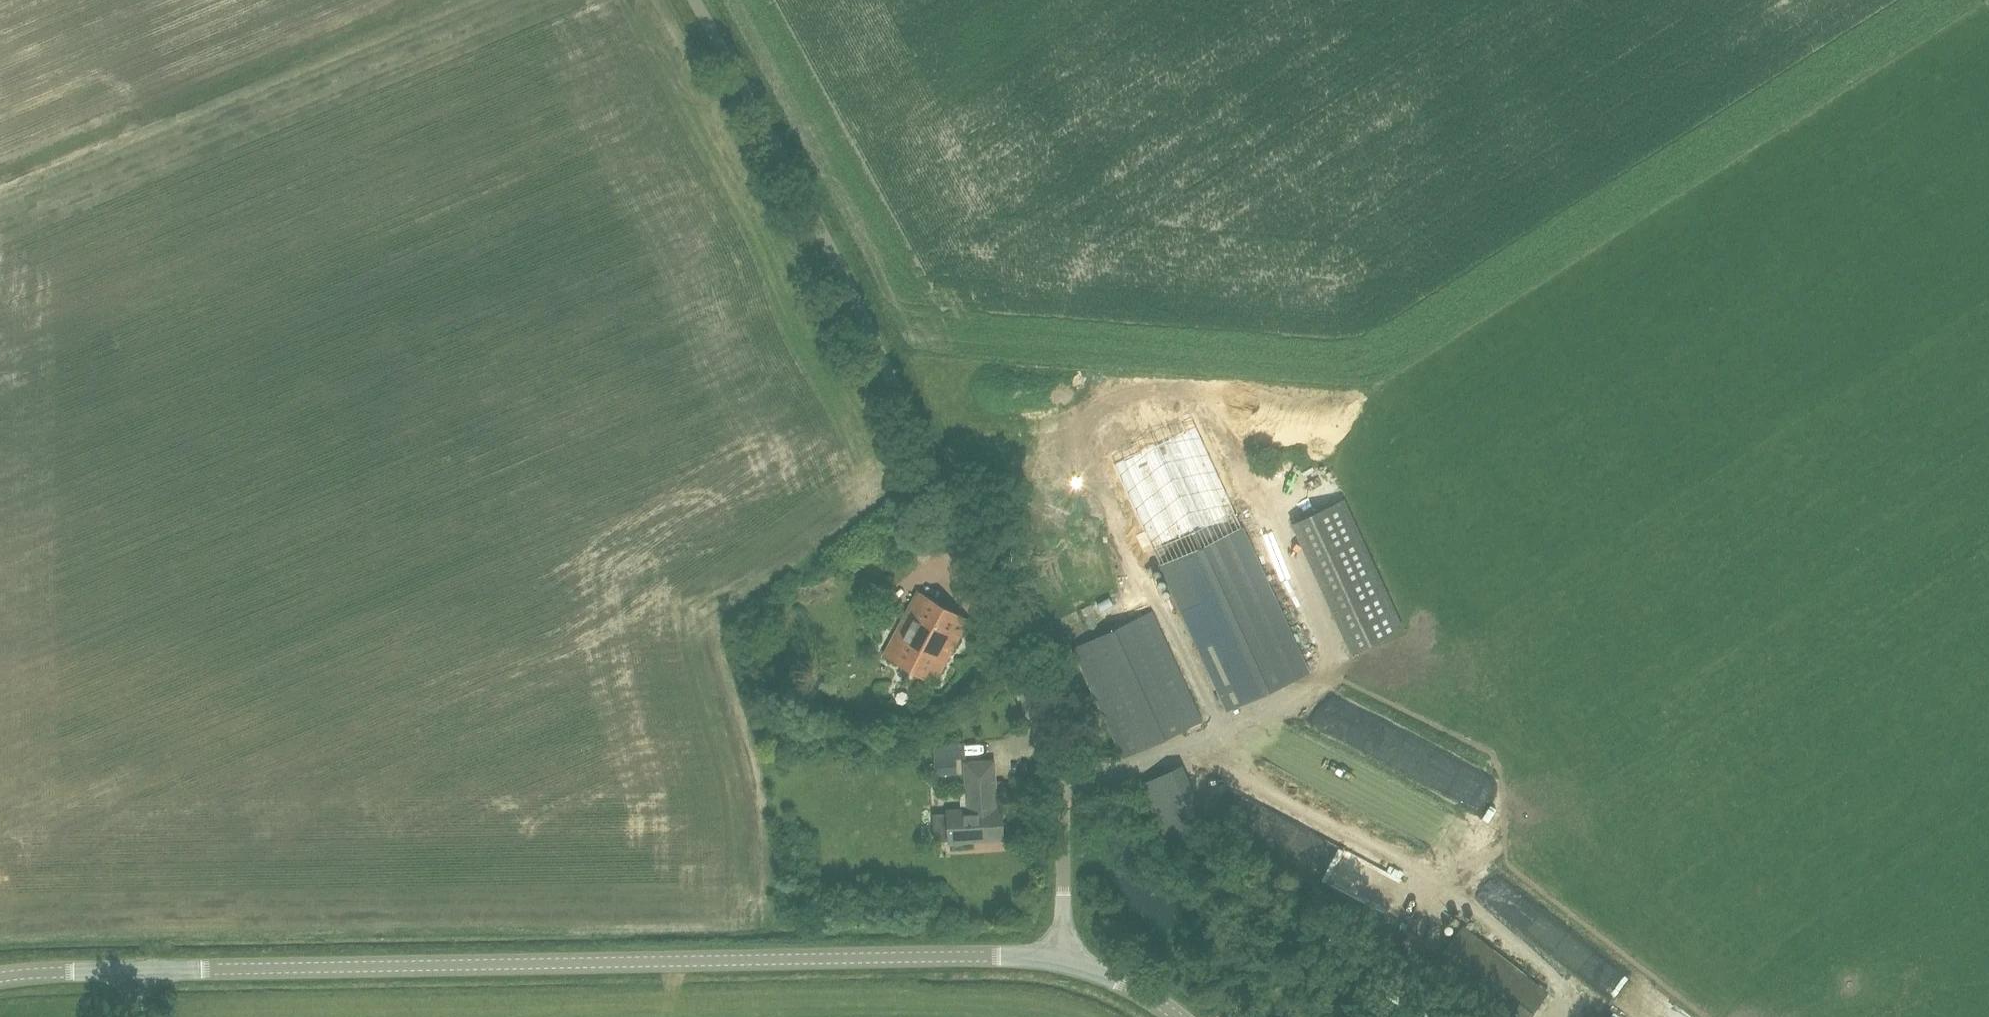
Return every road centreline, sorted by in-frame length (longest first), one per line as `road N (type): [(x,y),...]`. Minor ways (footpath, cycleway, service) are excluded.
road 1 (unclassified): [(1059,961),(1055,835),(1039,737),(850,296),(691,0)]
road 2 (tertiary): [(145,970),(937,956),(1059,961)]
road 3 (tertiary): [(0,974),(145,970)]
road 4 (tertiary): [(1179,1016),(1111,975),(1059,961)]

